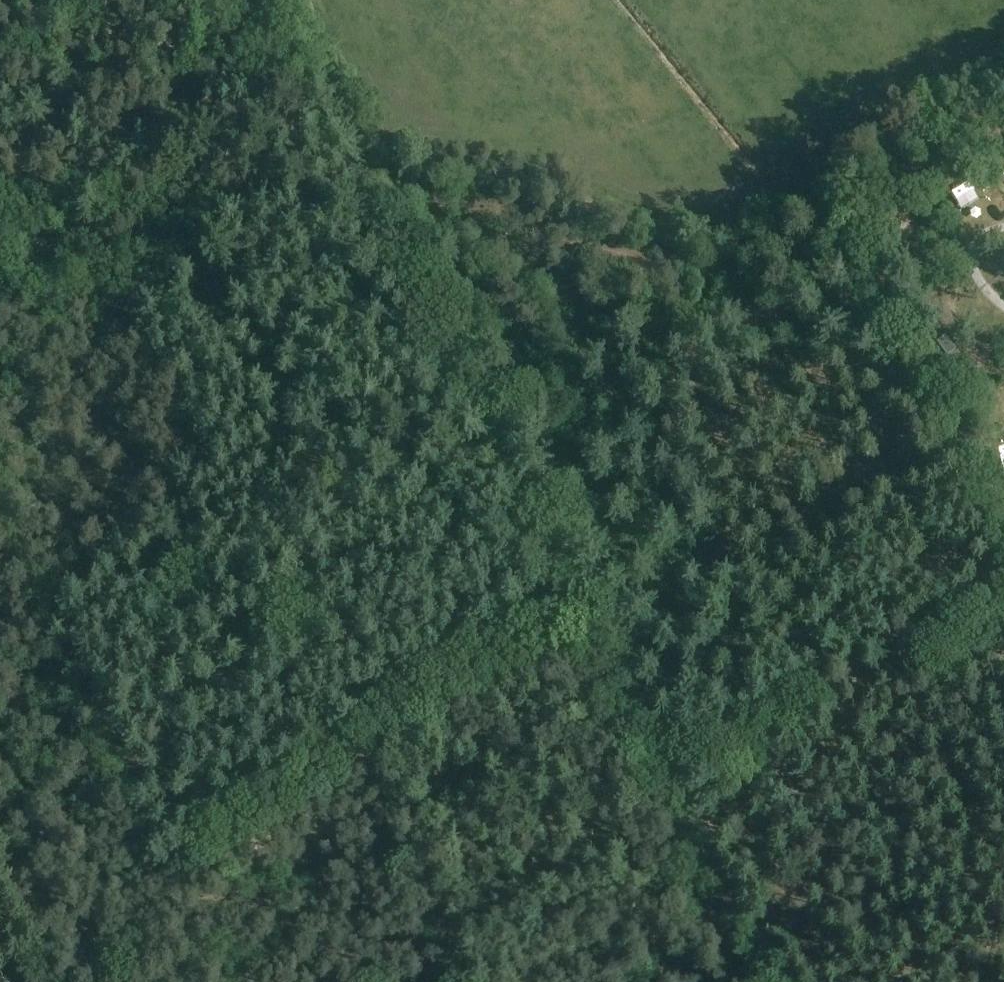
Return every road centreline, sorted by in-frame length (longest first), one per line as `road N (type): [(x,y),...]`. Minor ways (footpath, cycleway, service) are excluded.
road 1 (track): [(289,0),(749,981)]

